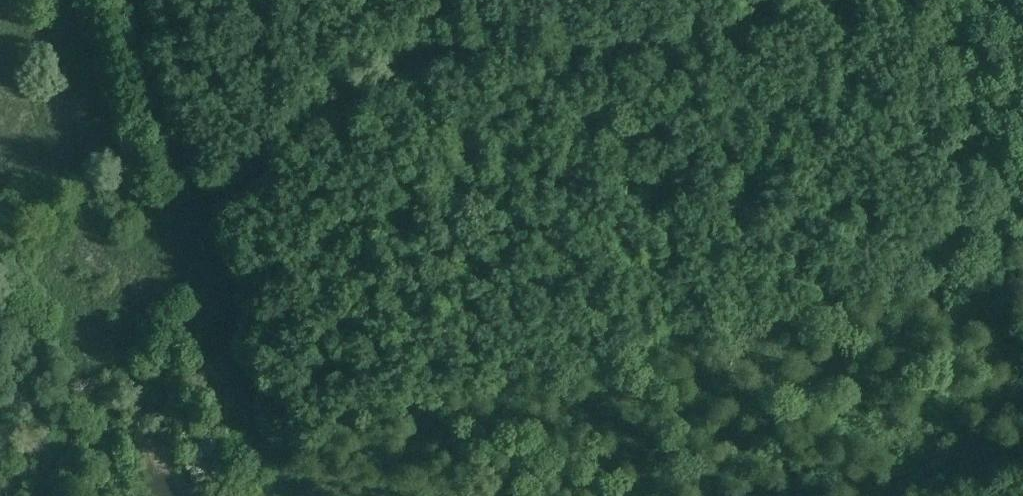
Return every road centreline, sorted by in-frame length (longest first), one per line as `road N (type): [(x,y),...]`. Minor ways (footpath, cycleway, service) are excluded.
road 1 (track): [(1022,223),(927,249),(720,201),(561,178),(425,209),(236,285),(219,273),(206,242),(209,209),(235,179)]
road 2 (track): [(139,0),(194,180),(219,187),(291,122),(352,91),(452,64),(515,58),(575,65),(819,0)]
road 3 (track): [(0,251),(68,319),(87,324),(162,252),(206,242),(194,180)]

